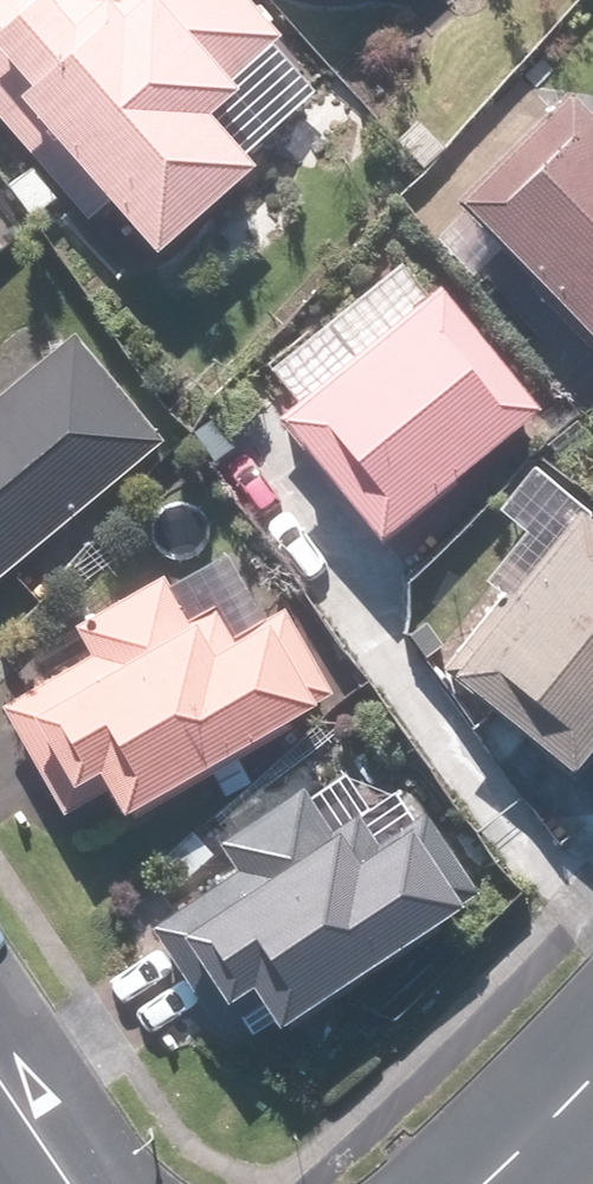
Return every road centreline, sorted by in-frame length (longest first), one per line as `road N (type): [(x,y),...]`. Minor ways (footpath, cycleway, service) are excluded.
road 1 (secondary): [(477,1183),(592,1067)]
road 2 (residential): [(69,1183),(0,1084)]

